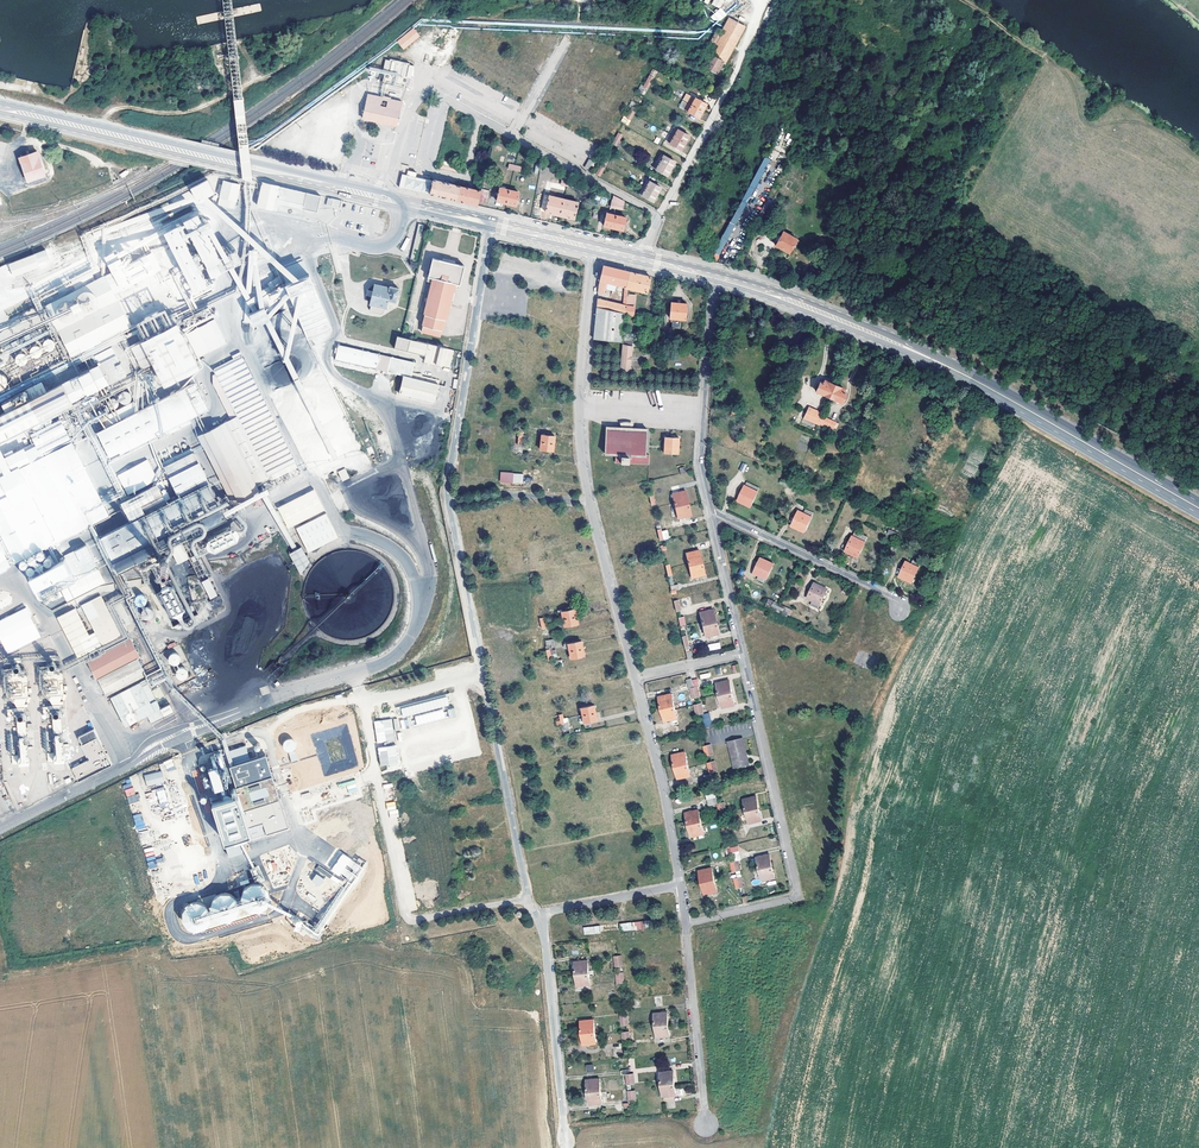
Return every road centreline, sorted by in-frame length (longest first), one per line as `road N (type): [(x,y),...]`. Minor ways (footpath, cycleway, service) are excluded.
road 1 (secondary): [(1198,508),(964,376),(812,308),(717,277)]
road 2 (residential): [(530,900),(417,920),(407,917),(401,895),(362,707),(483,677)]
road 3 (secondary): [(375,198),(0,108)]
road 4 (residential): [(686,923),(799,898),(743,653)]
road 5 (residential): [(448,502),(488,224)]
road 6 (residential): [(590,502),(579,426),(591,249)]
road 7 (residential): [(711,514),(700,469),(717,277)]
road 8 (residential): [(566,1147),(545,936),(536,914)]
road 9 (residential): [(658,216),(722,101),(759,11)]
road 10 (residential): [(530,900),(483,677)]
road 11 (residential): [(511,135),(414,87),(375,198)]
road 12 (residential): [(711,514),(894,598),(899,609)]
road 13 (residential): [(681,886),(635,679)]
road 14 (residential): [(705,1125),(686,923)]
road 15 (residential): [(635,679),(590,502)]
road 16 (residential): [(483,677),(448,502)]
road 17 (residential): [(658,216),(511,135)]
road 18 (residential): [(681,886),(536,914)]
road 19 (unclassified): [(448,502),(514,494),(590,502)]
road 20 (residential): [(743,653),(711,514)]

